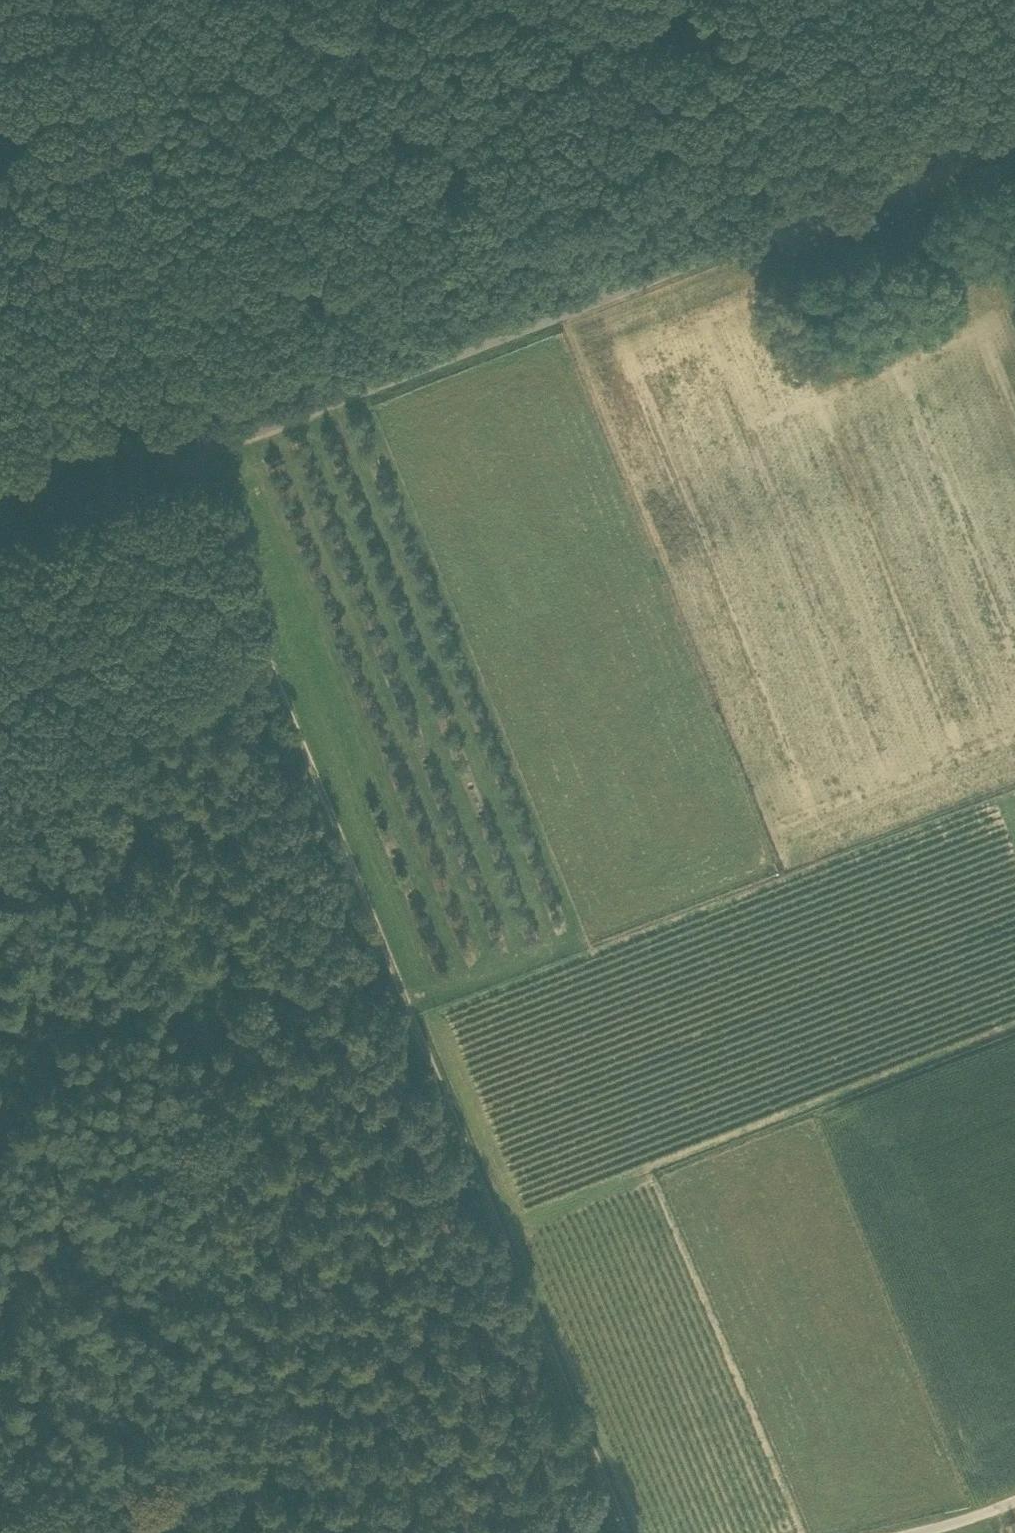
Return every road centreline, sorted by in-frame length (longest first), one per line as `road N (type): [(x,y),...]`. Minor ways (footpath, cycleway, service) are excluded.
road 1 (track): [(175,462),(626,1532)]
road 2 (residential): [(1014,135),(0,527)]

